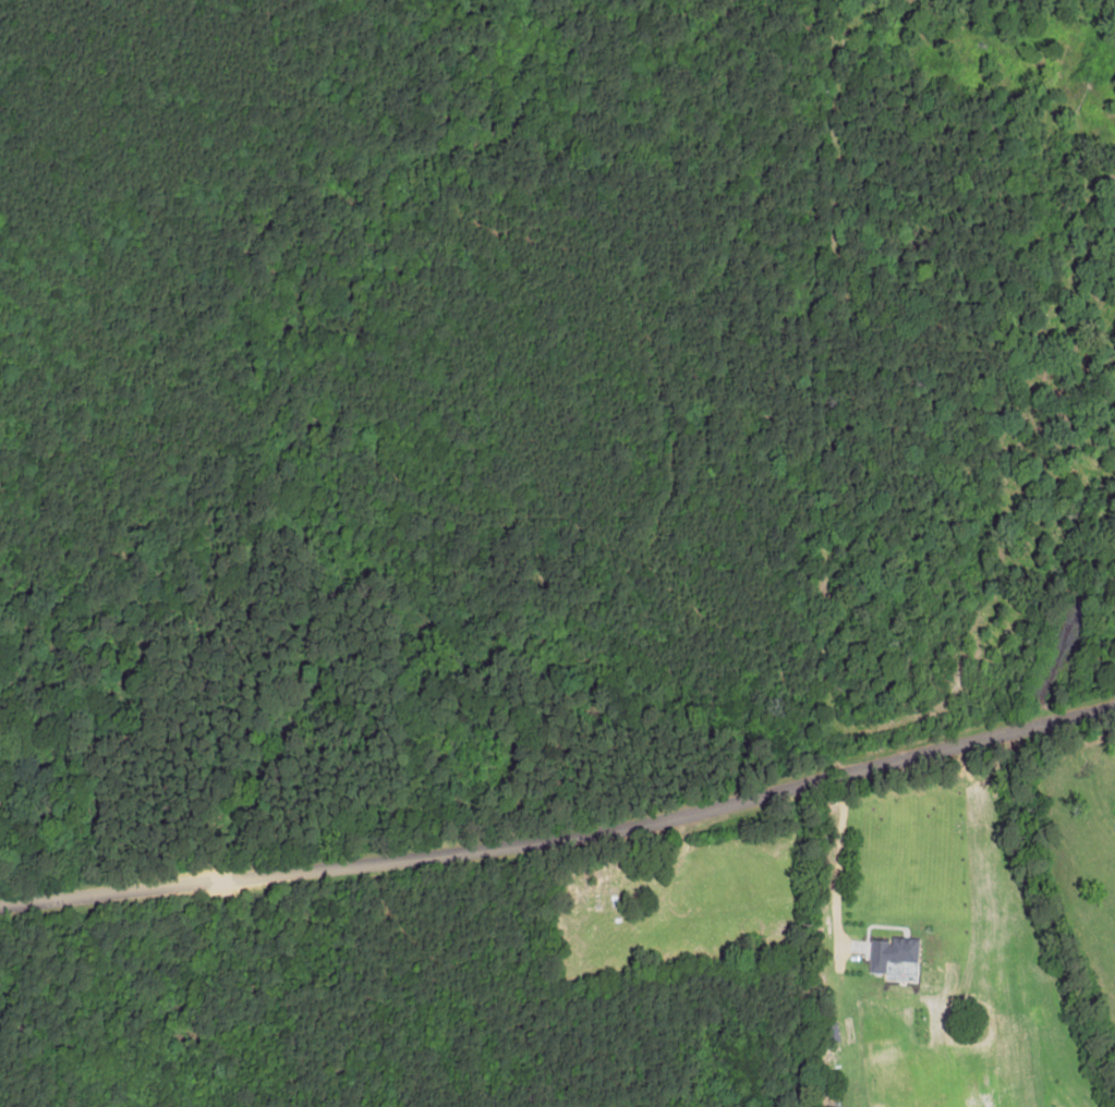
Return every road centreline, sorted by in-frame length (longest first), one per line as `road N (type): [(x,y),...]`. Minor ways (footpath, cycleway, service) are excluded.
road 1 (residential): [(0,905),(605,830),(1114,706)]

